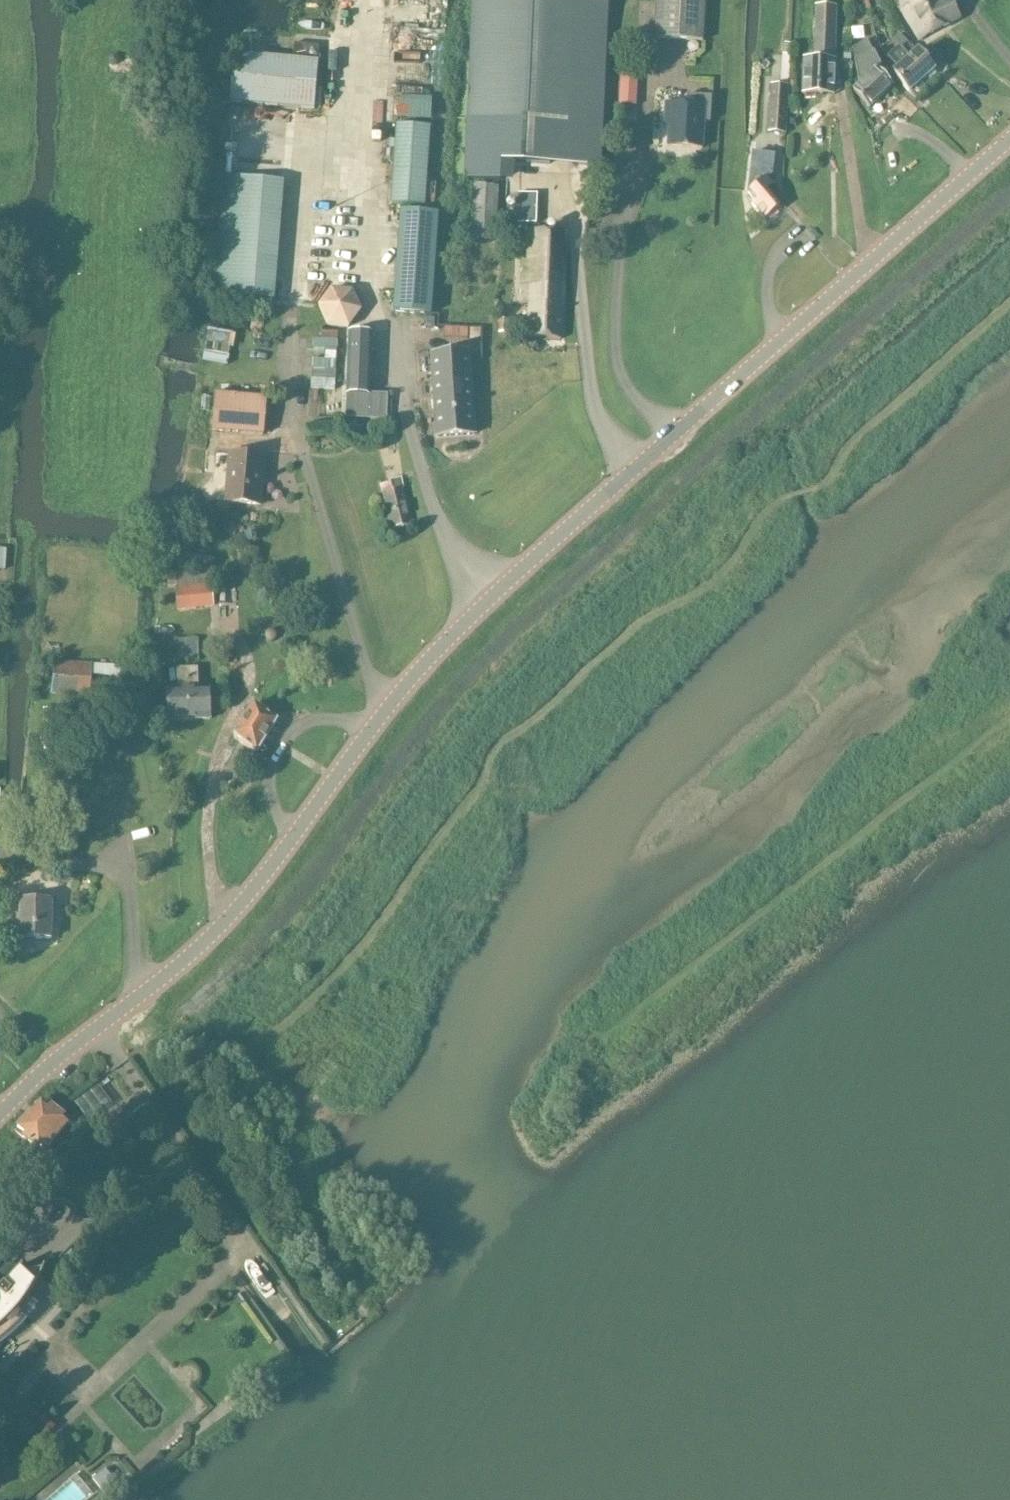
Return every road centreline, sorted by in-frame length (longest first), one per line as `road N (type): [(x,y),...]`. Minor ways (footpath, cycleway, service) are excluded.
road 1 (tertiary): [(0,1116),(198,939),(484,604),(1009,142)]

